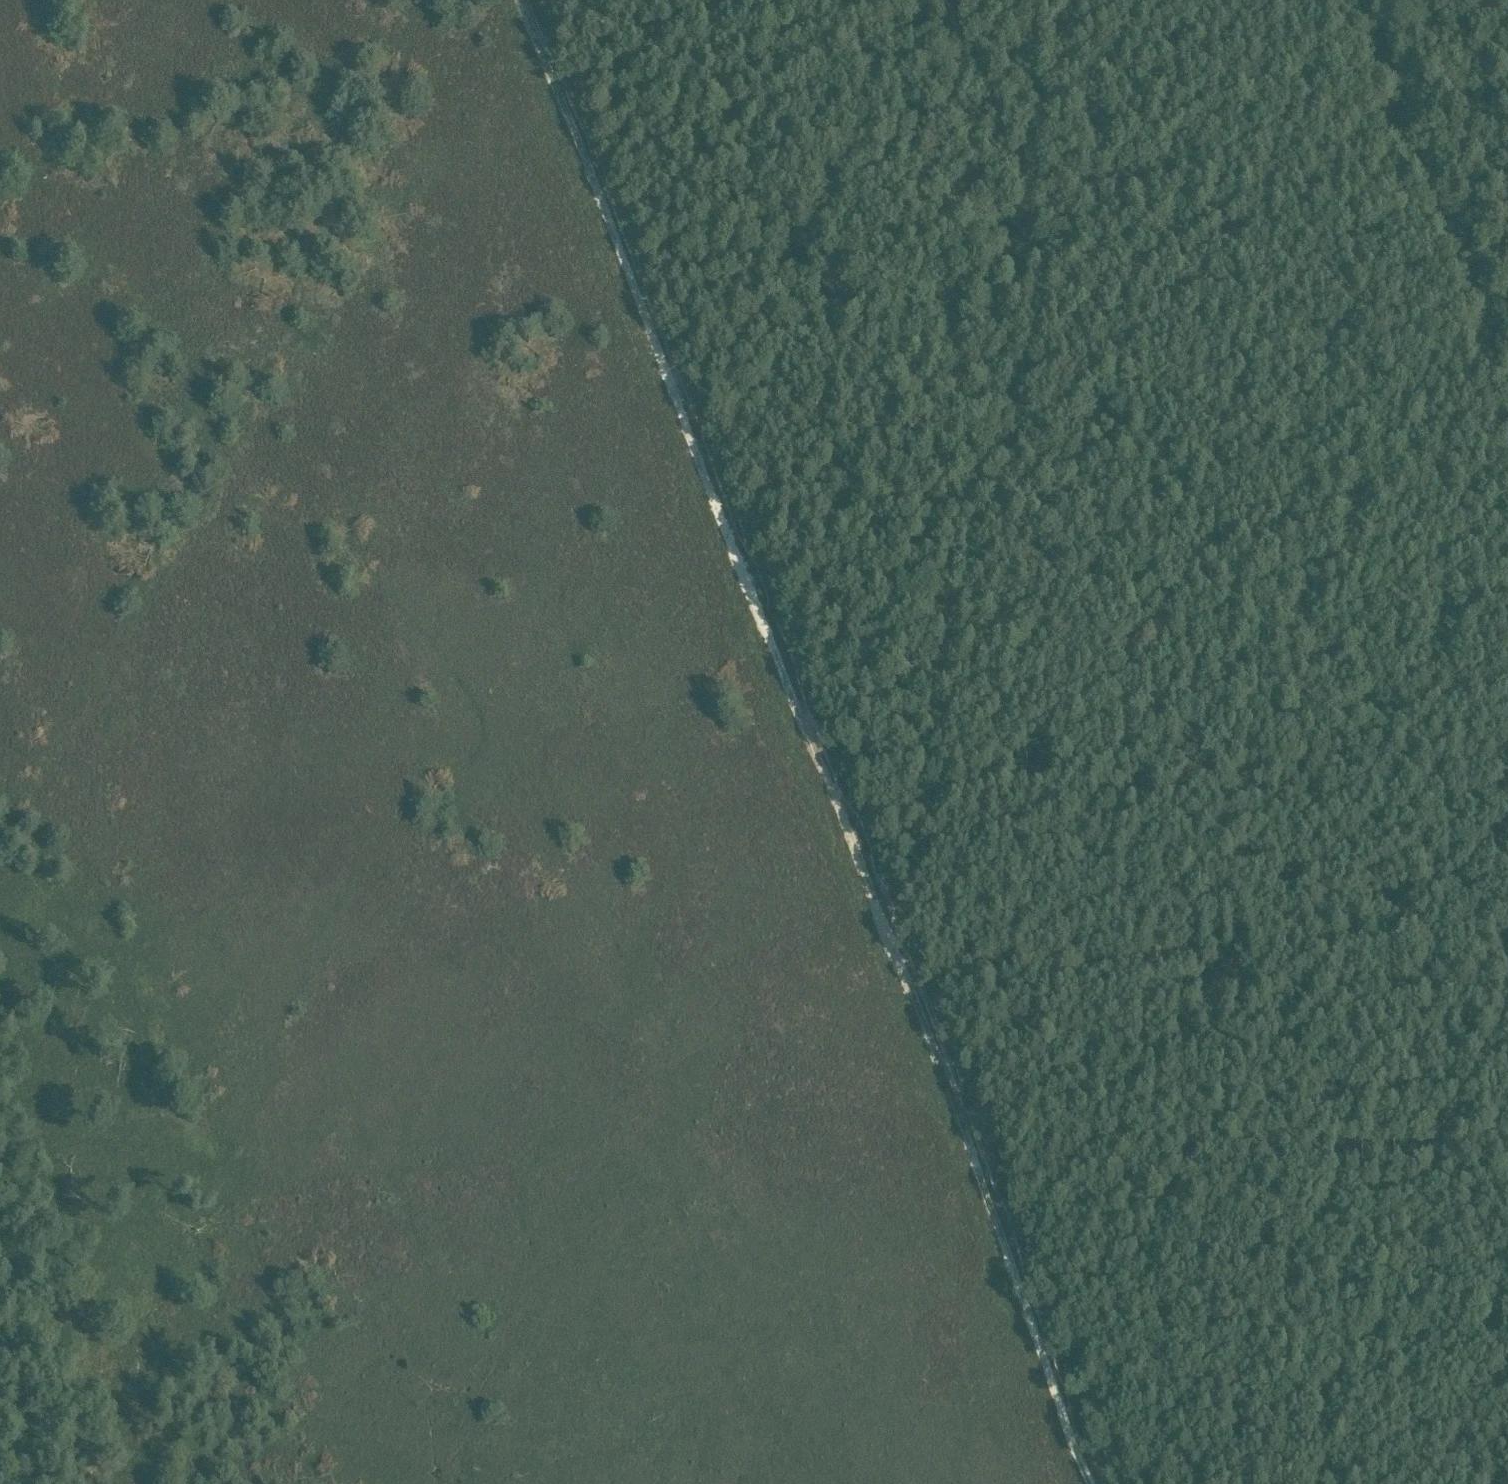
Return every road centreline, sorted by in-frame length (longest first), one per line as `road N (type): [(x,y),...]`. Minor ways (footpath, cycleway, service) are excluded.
road 1 (track): [(518,0),(1097,1483)]
road 2 (track): [(1351,0),(1507,396)]

